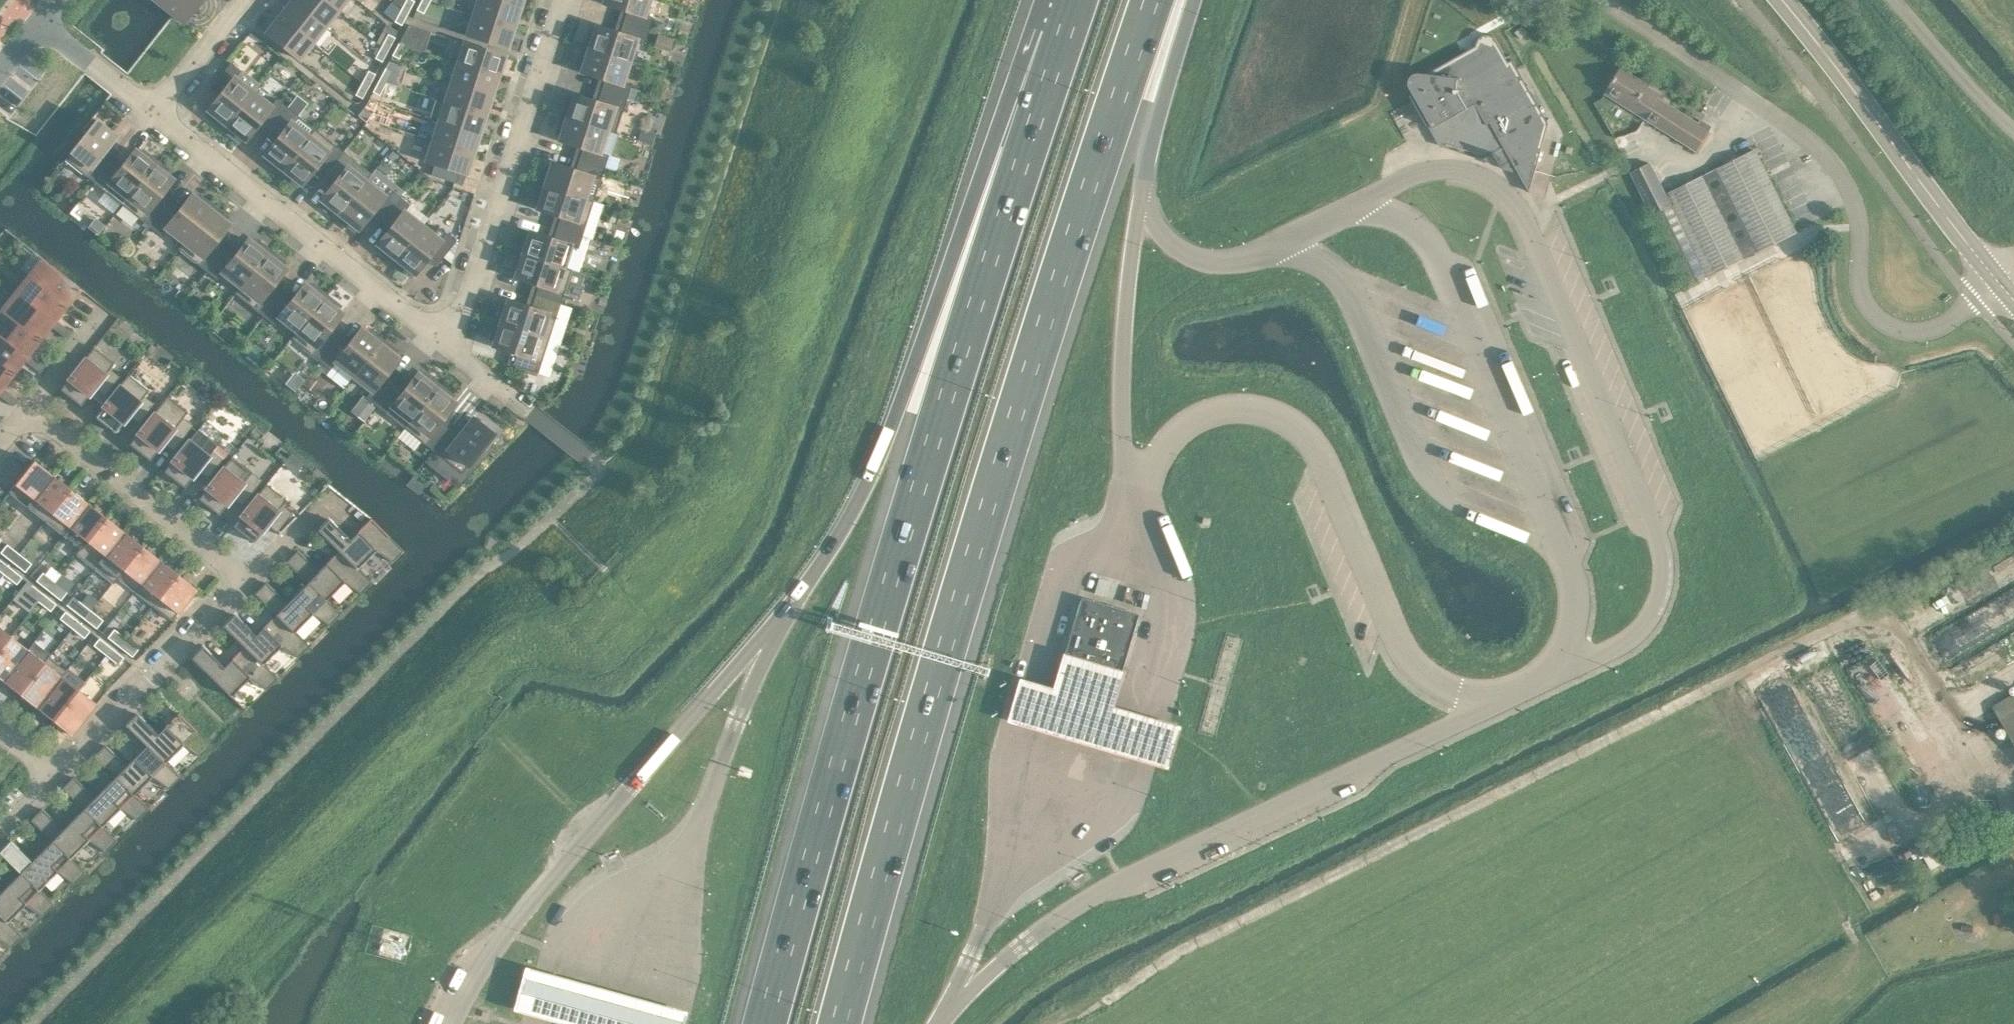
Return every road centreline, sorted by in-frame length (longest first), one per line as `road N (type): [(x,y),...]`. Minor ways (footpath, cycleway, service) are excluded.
road 1 (track): [(2013,676),(1966,705),(1944,700),(1895,624),(1854,616),(1166,959),(1054,1023)]
road 2 (motorway): [(840,1023),(964,576),(1155,0)]
road 3 (motorway): [(1071,0),(757,1023)]
road 4 (motorway): [(1047,0),(999,107),(886,440),(801,587)]
road 5 (unclassified): [(1999,282),(1934,328),(1913,332),(1873,315),(1862,300),(1859,213),(1826,157),(1598,0)]
road 6 (residential): [(157,114),(446,340)]
road 7 (residential): [(446,340),(563,0)]
road 8 (tertiary): [(1999,282),(1781,0)]
road 9 (residential): [(27,410),(244,575)]
road 10 (residential): [(58,769),(244,575)]
road 11 (motorway): [(1146,172),(1193,0)]
road 12 (unclassified): [(2013,132),(1895,0)]
road 13 (track): [(591,831),(476,709)]
road 14 (residential): [(44,23),(157,114)]
road 15 (residential): [(157,114),(246,0)]
road 16 (residential): [(27,410),(107,310)]

